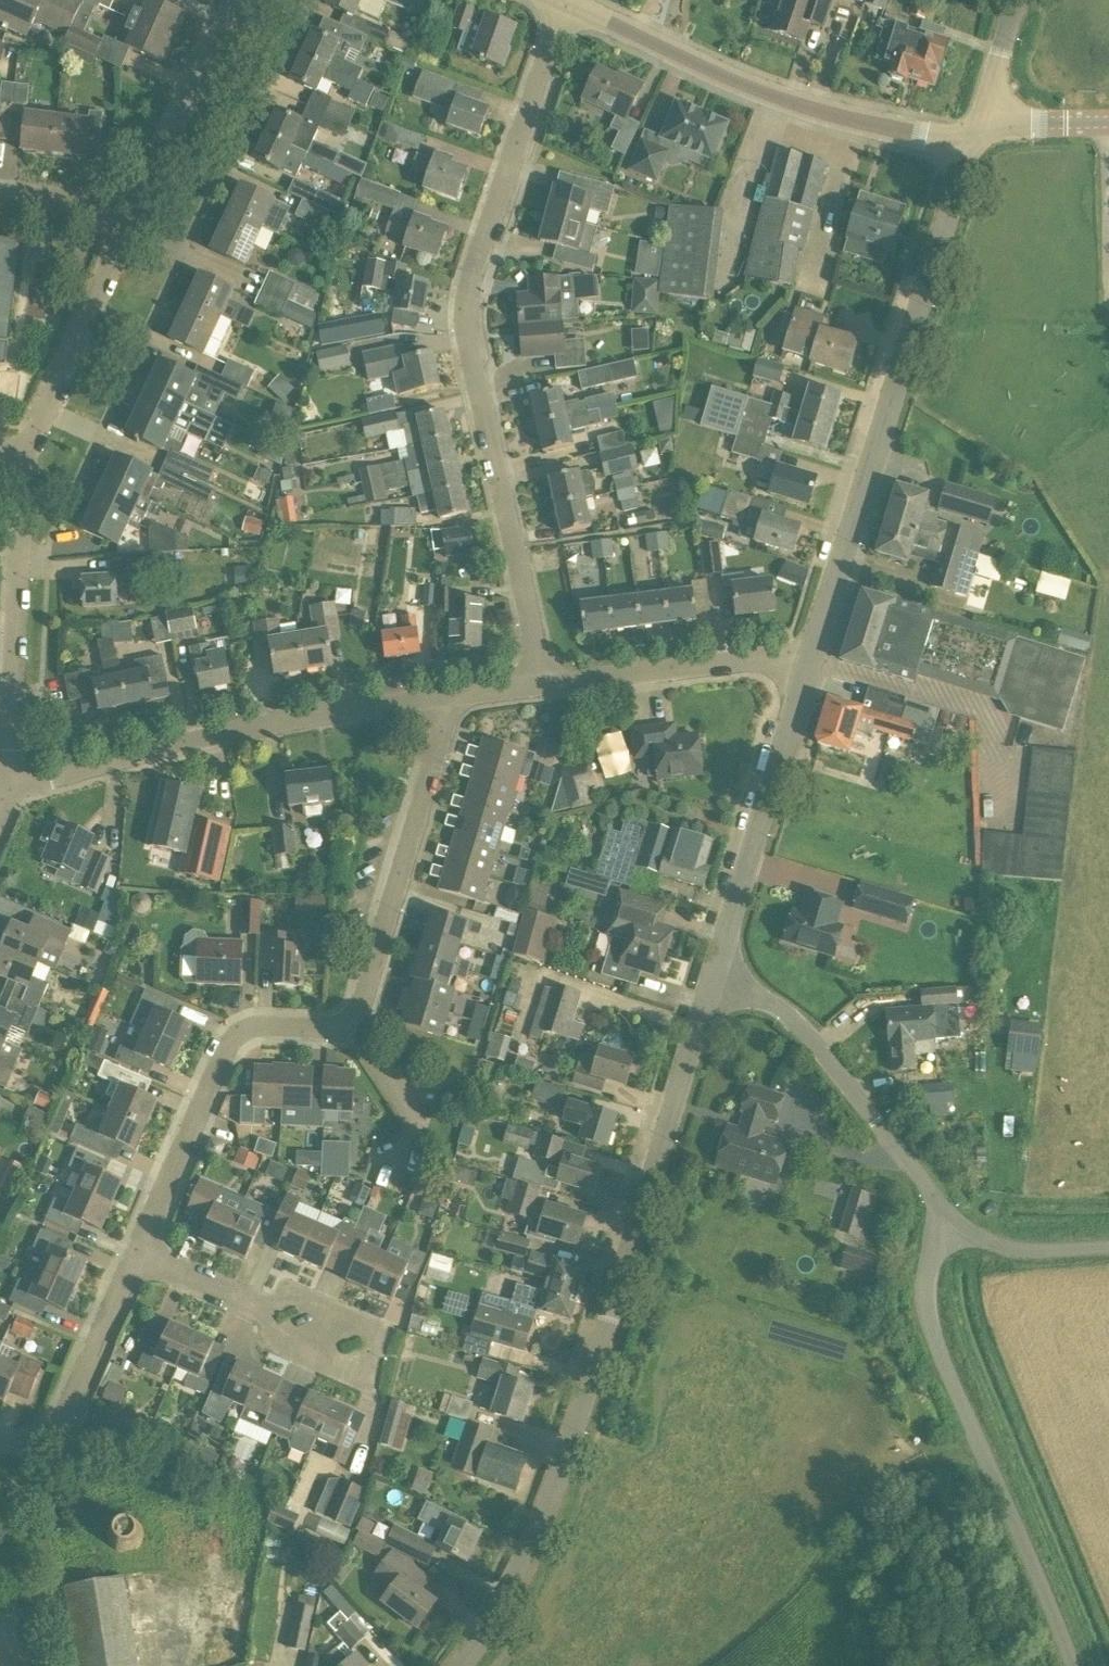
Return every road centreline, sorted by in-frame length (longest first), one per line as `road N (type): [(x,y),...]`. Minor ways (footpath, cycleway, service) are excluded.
road 1 (tertiary): [(463,1665),(532,1550),(711,983)]
road 2 (residential): [(547,687),(465,314),(564,3)]
road 3 (tertiary): [(807,657),(975,150)]
road 4 (unclassified): [(1073,1665),(942,1363),(929,1286),(952,1222)]
road 5 (residential): [(5,798),(235,738),(450,703)]
road 6 (tertiary): [(975,150),(788,106),(564,3)]
road 7 (residential): [(348,1032),(236,1033),(219,1052),(138,1255)]
road 8 (residential): [(348,1032),(450,703)]
road 9 (residential): [(5,798),(22,457)]
road 10 (tertiary): [(711,983),(807,657)]
road 11 (residential): [(22,457),(138,217)]
road 12 (residential): [(547,687),(807,657)]
road 13 (residential): [(369,1359),(138,1255)]
road 14 (residential): [(138,1255),(81,1392),(60,1421),(27,1442),(0,1443)]
road 15 (residential): [(138,217),(236,0)]
road 16 (residential): [(877,1123),(777,1009),(711,983)]
road 17 (unclassified): [(952,1222),(1017,1254),(1108,1251)]
road 18 (residential): [(407,1161),(408,1116),(385,1072),(348,1032)]
road 19 (residential): [(138,217),(0,200)]
road 20 (tertiary): [(982,128),(1021,0)]
road 21 (tertiary): [(982,128),(1108,126)]
road 22 (unclassified): [(952,1222),(877,1123)]

